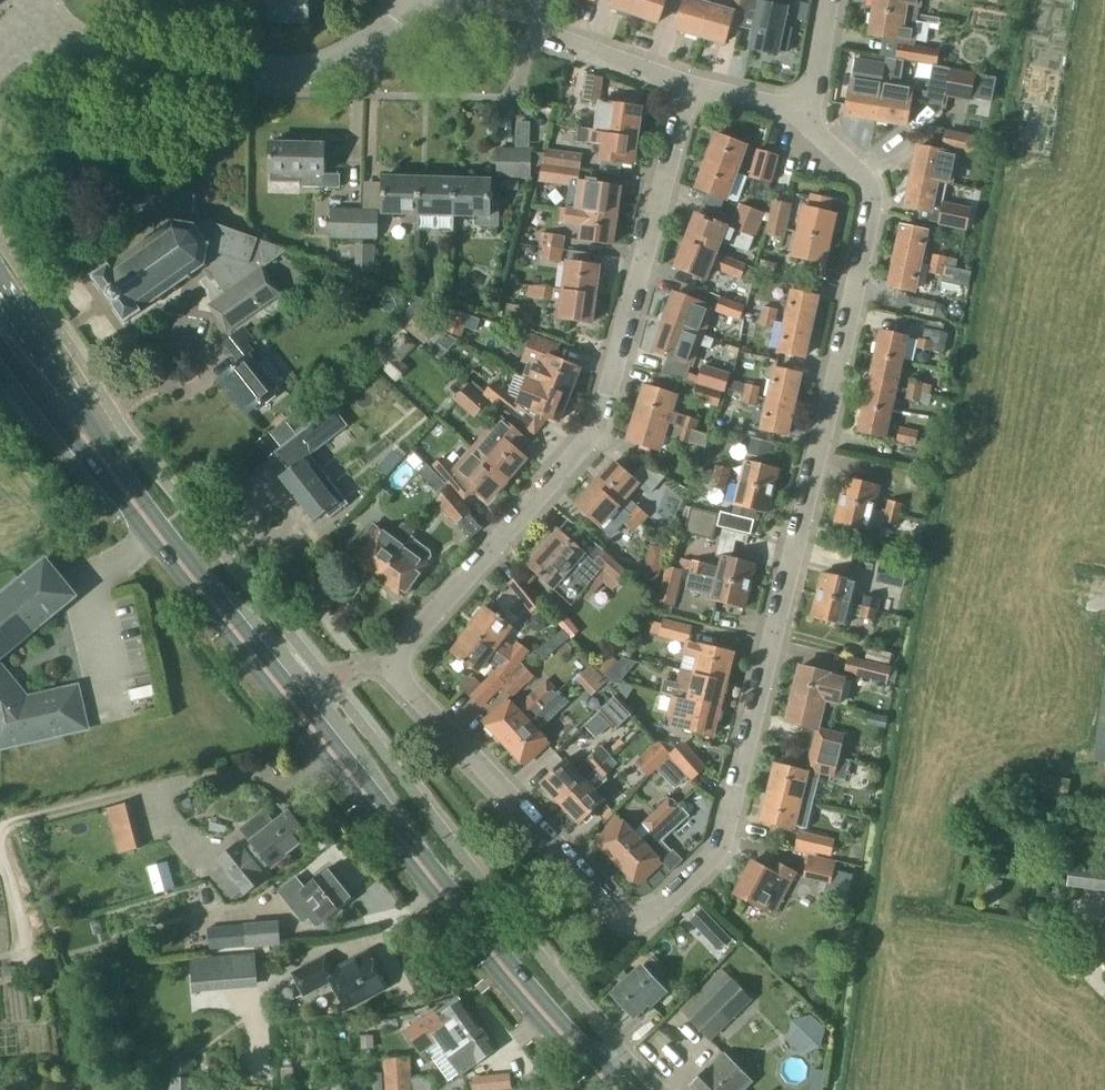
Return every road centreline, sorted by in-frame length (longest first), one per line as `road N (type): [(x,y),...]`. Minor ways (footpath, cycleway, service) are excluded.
road 1 (residential): [(405,646),(393,663),(430,716),(617,909),(644,916),(657,910),(721,844),(873,191),(810,113)]
road 2 (primary): [(617,1089),(551,1023),(282,691),(46,388),(0,315)]
road 3 (residential): [(405,646),(591,433),(690,87)]
road 4 (tertiary): [(26,8),(116,63),(212,80),(286,78),(353,62),(406,0)]
road 5 (residential): [(690,87),(450,0)]
road 6 (residential): [(810,113),(690,87)]

